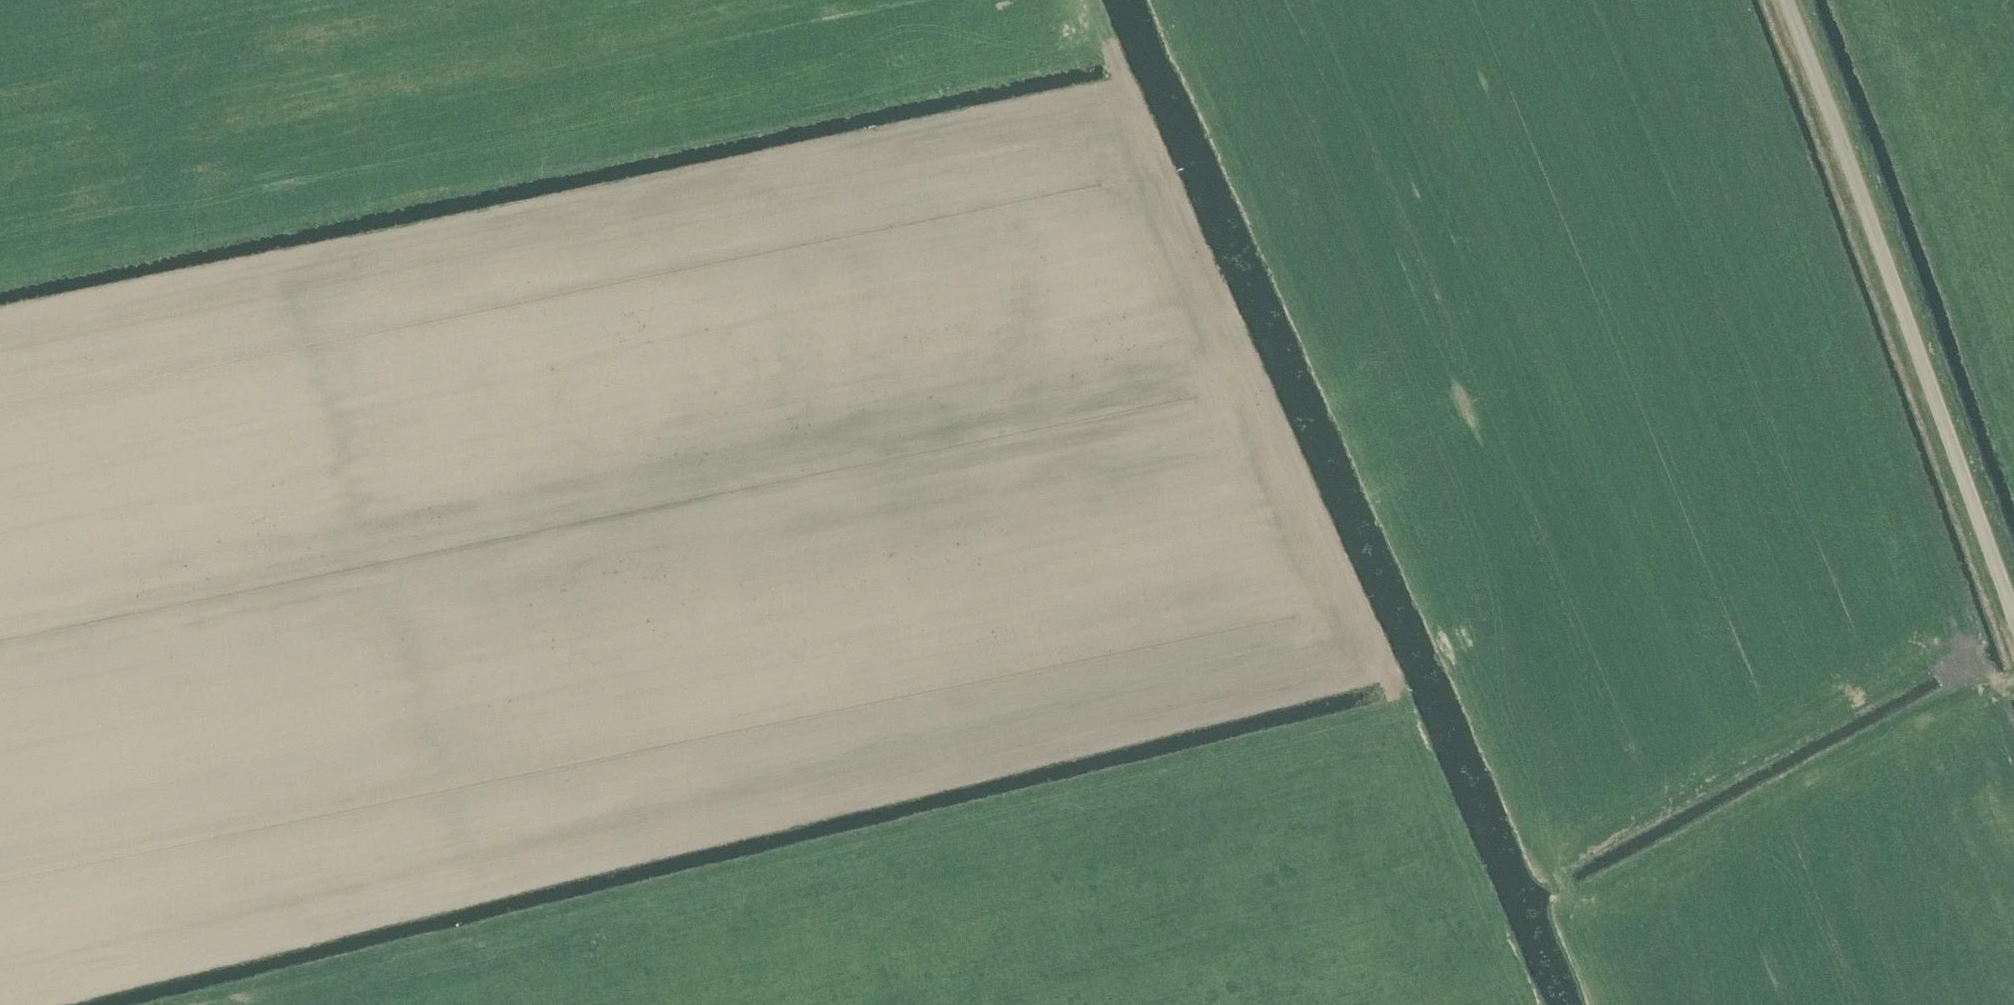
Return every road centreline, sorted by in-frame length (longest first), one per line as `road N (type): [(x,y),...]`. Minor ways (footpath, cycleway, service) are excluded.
road 1 (unclassified): [(2013,612),(1779,0)]

